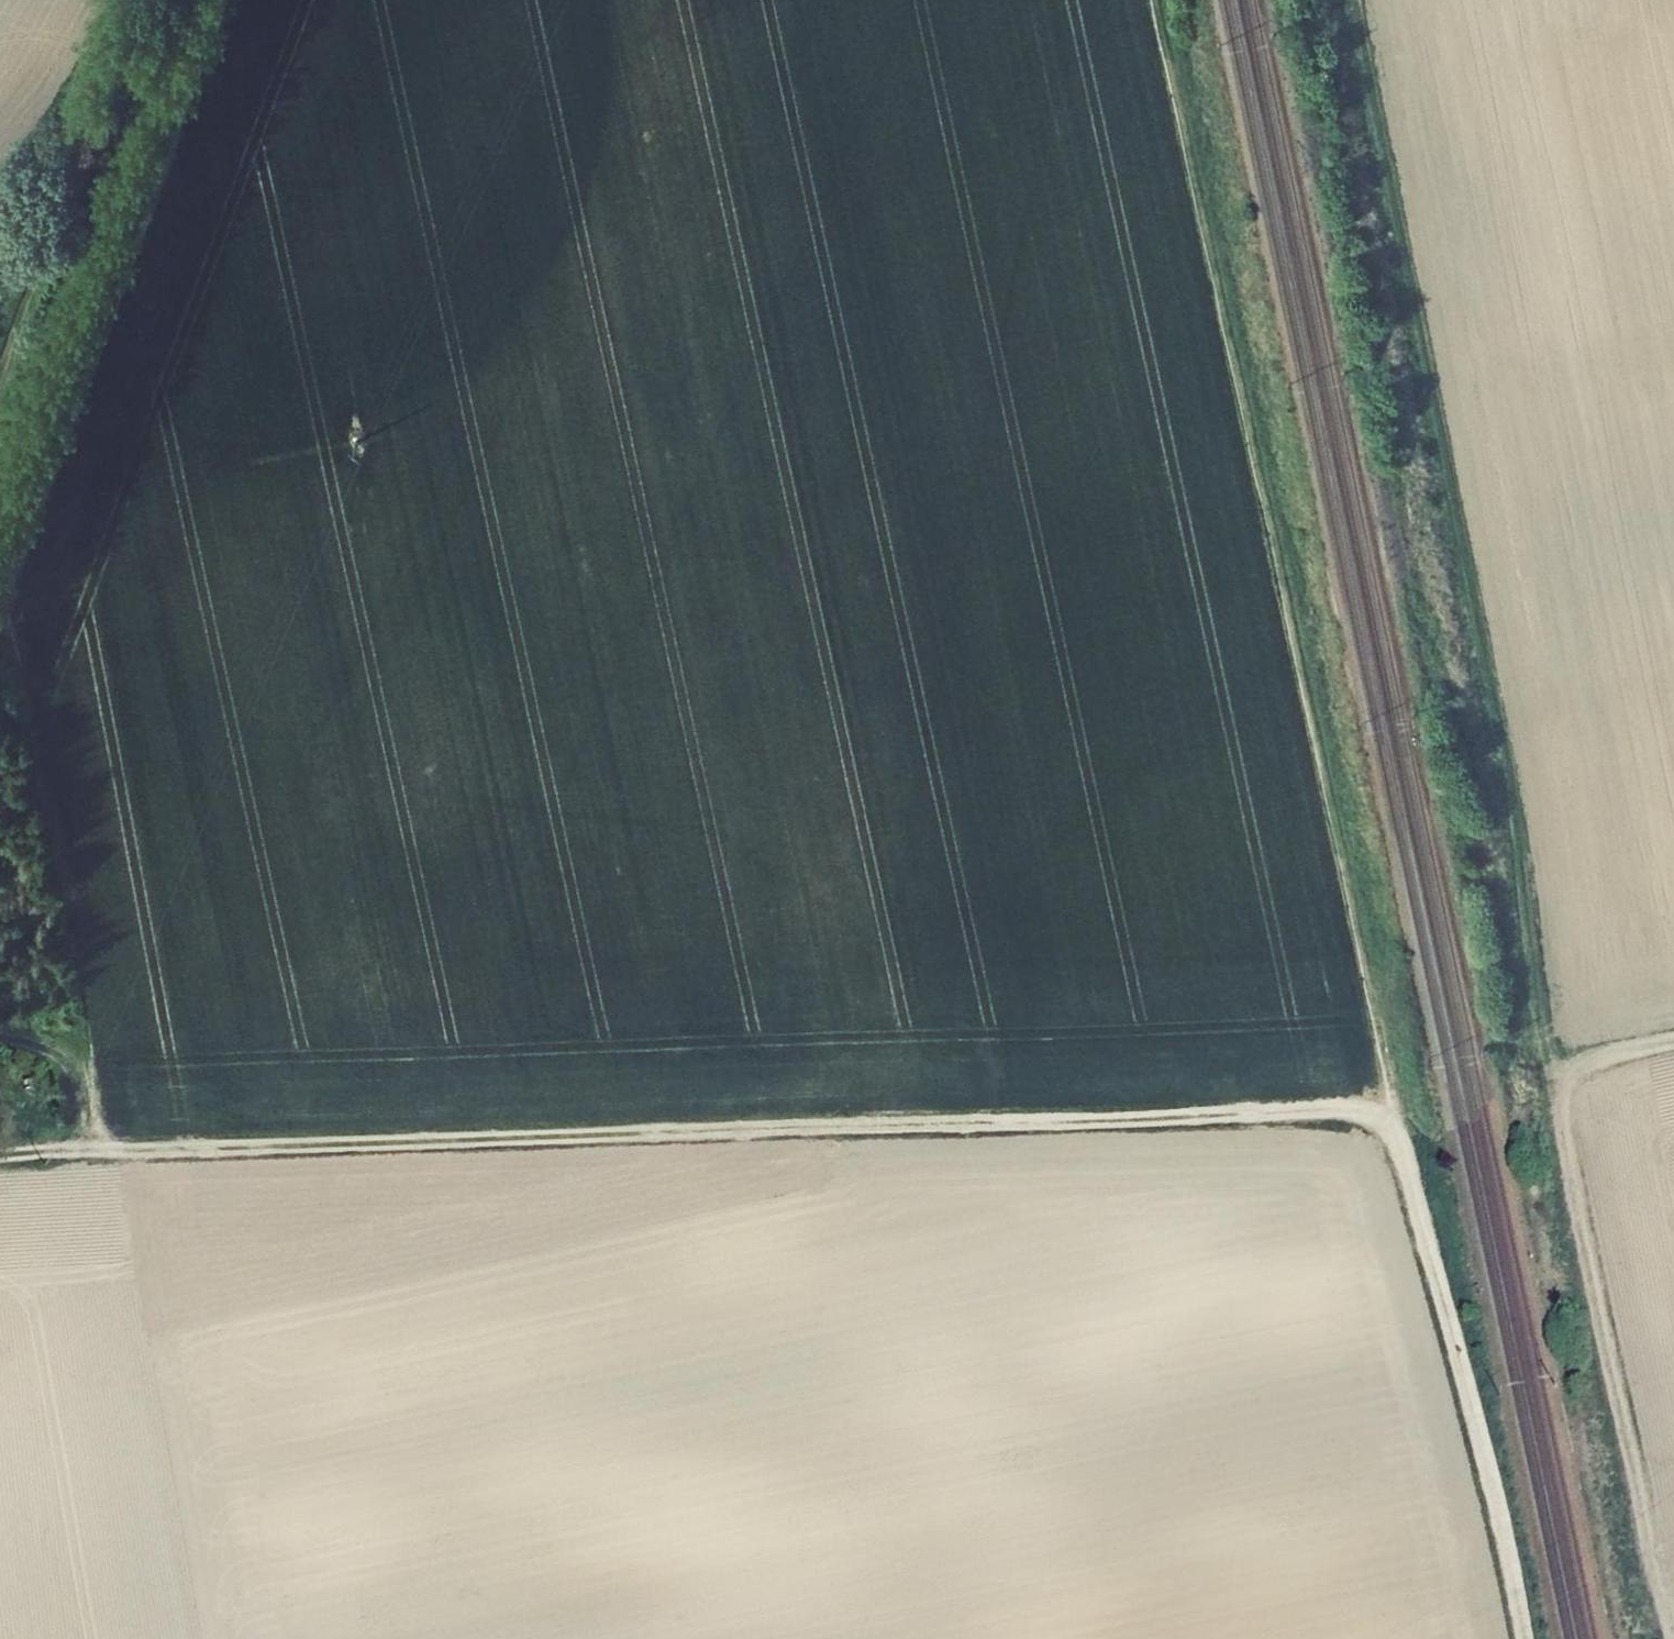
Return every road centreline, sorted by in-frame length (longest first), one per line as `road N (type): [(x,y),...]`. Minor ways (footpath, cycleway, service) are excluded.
road 1 (track): [(1673,1626),(1564,1114)]
road 2 (unclassified): [(1564,1114),(1593,1063),(1673,1043)]

